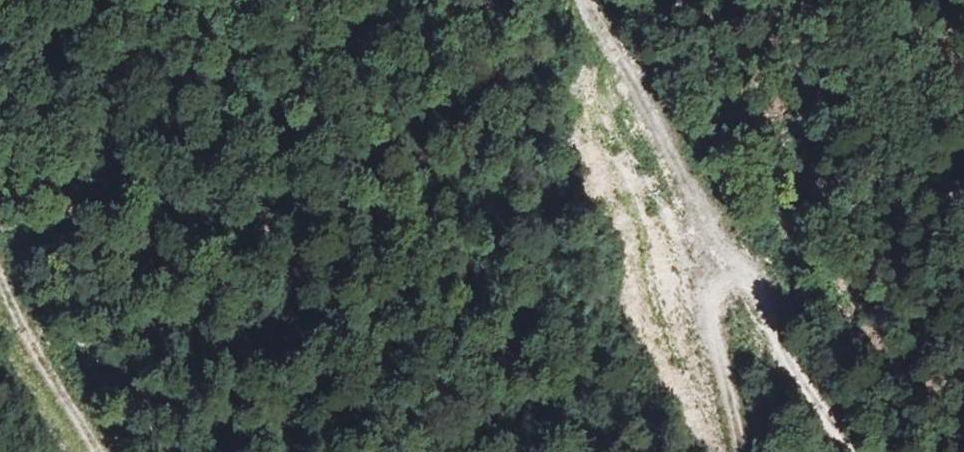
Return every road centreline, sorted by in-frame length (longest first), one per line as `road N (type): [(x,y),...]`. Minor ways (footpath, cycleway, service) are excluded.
road 1 (track): [(862,451),(707,272),(575,0)]
road 2 (track): [(707,272),(748,451)]
road 3 (track): [(0,313),(72,451)]

